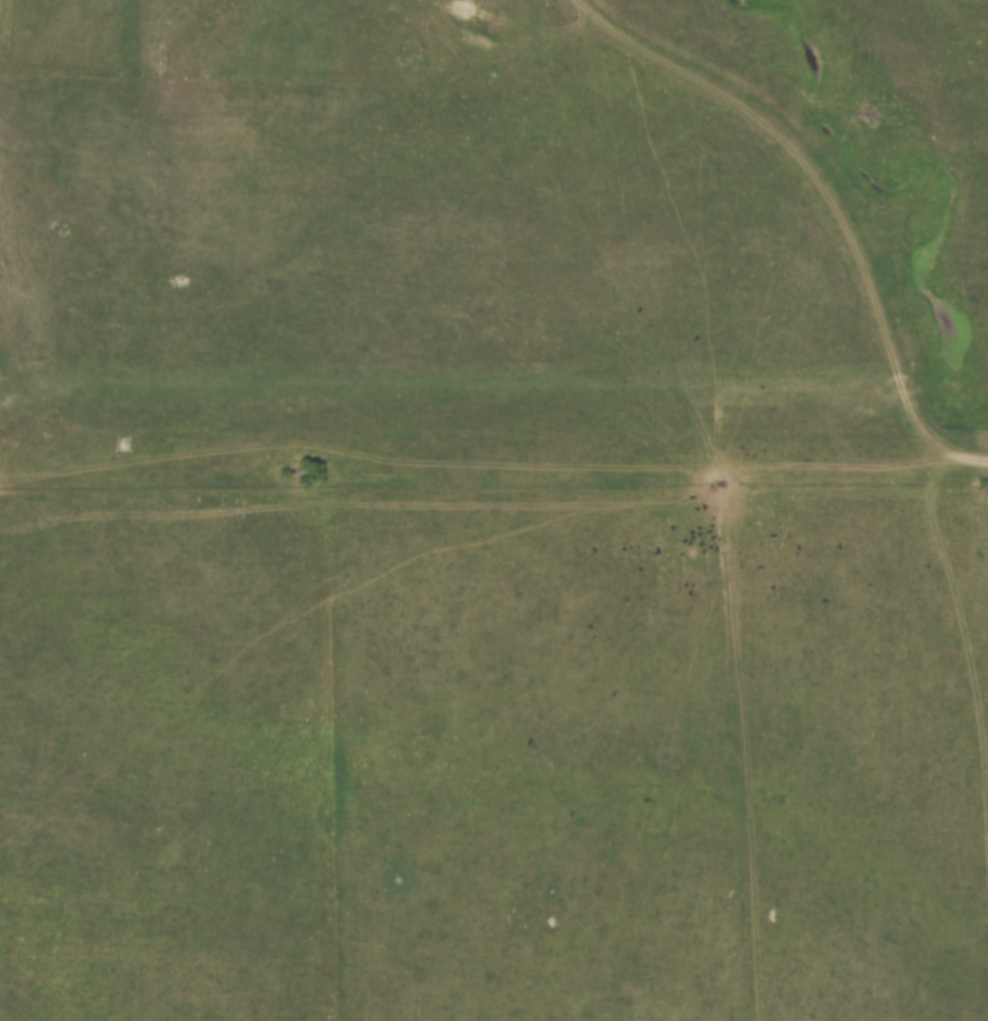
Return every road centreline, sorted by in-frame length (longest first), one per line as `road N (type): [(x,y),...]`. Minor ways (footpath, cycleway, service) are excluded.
road 1 (track): [(0,487),(227,451),(303,448),(434,467),(987,463)]
road 2 (track): [(975,461),(938,445),(914,412),(849,228),(803,160),(580,0)]

